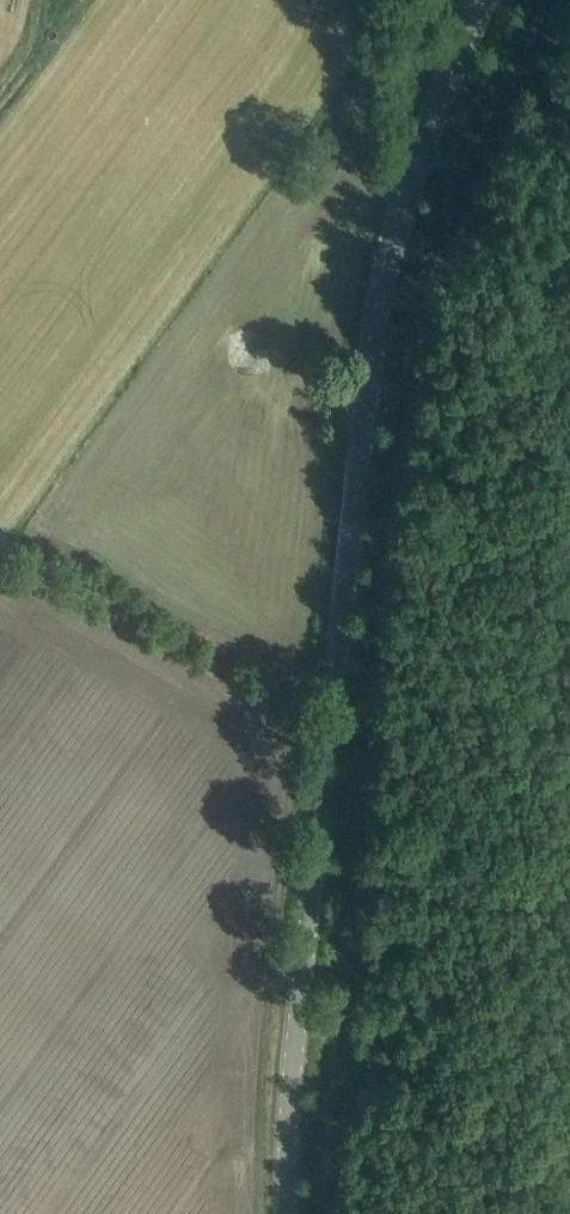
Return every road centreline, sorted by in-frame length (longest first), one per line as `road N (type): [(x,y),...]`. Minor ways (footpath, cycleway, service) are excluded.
road 1 (tertiary): [(288,1213),(290,1117),(378,318),(389,256),(440,101),(484,0)]

